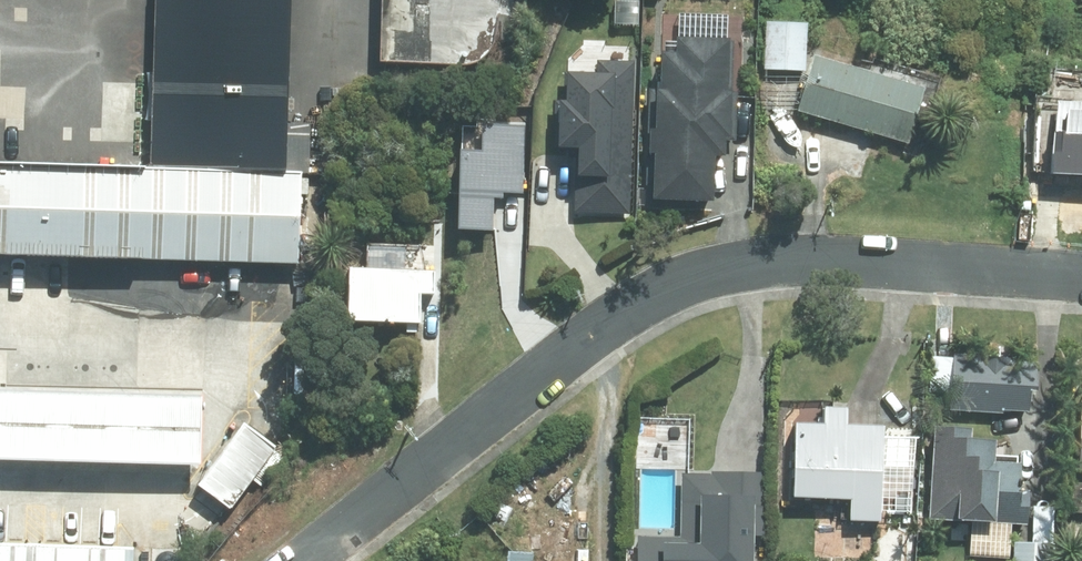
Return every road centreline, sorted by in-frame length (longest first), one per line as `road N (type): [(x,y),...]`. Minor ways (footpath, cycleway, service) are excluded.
road 1 (residential): [(1081,279),(799,261),(674,280),(548,360),(298,560)]

